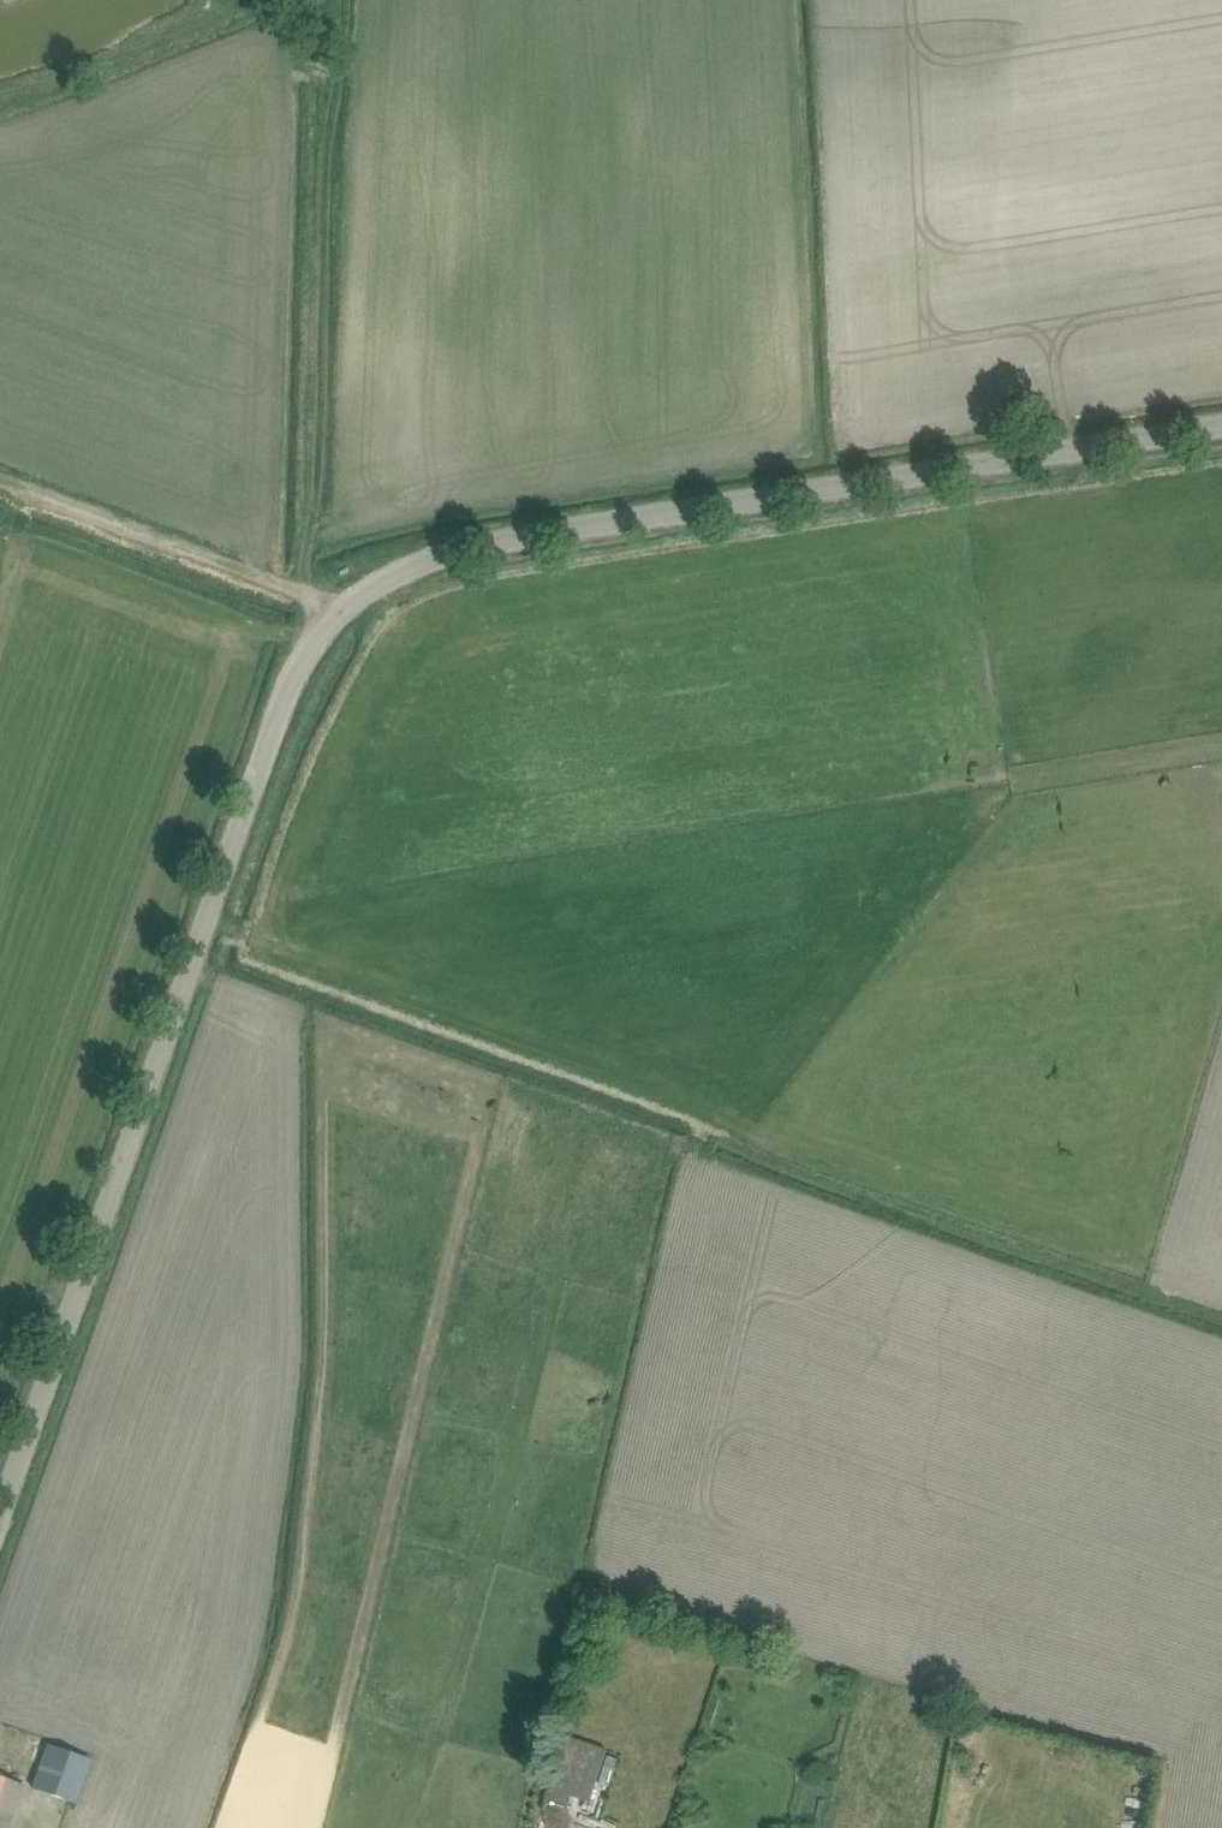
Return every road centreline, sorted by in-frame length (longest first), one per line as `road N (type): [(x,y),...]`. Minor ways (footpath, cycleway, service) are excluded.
road 1 (unclassified): [(0,1511),(281,708),(303,661),(361,596),(417,563),(466,548),(1221,427)]
road 2 (track): [(341,615),(0,479)]

